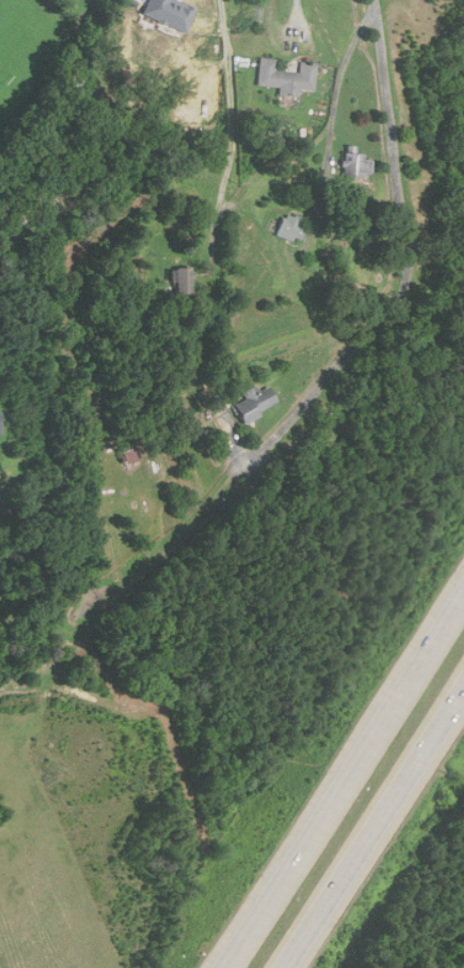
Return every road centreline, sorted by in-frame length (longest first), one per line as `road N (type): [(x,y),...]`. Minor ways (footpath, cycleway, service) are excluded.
road 1 (motorway): [(463,589),(217,967)]
road 2 (motorway): [(278,967),(463,683)]

